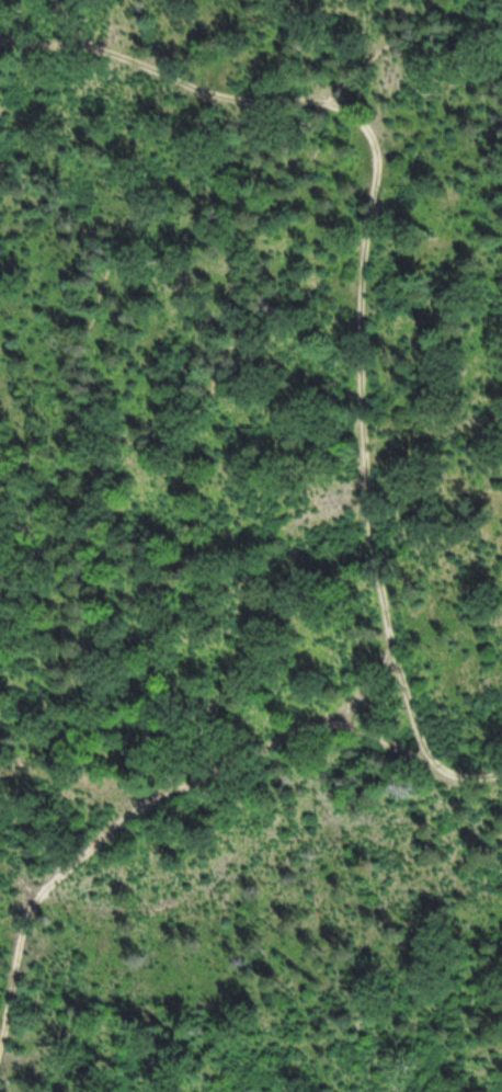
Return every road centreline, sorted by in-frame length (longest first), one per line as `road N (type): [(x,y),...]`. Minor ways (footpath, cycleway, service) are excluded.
road 1 (track): [(0,1056),(38,900),(153,801),(308,726),(347,715),(447,771),(501,774)]
road 2 (track): [(347,715),(402,659),(372,556),(362,288),(381,141)]
road 3 (track): [(381,141),(365,114),(331,99),(218,99),(122,53),(0,38)]
road 4 (track): [(402,659),(431,749),(447,771)]

